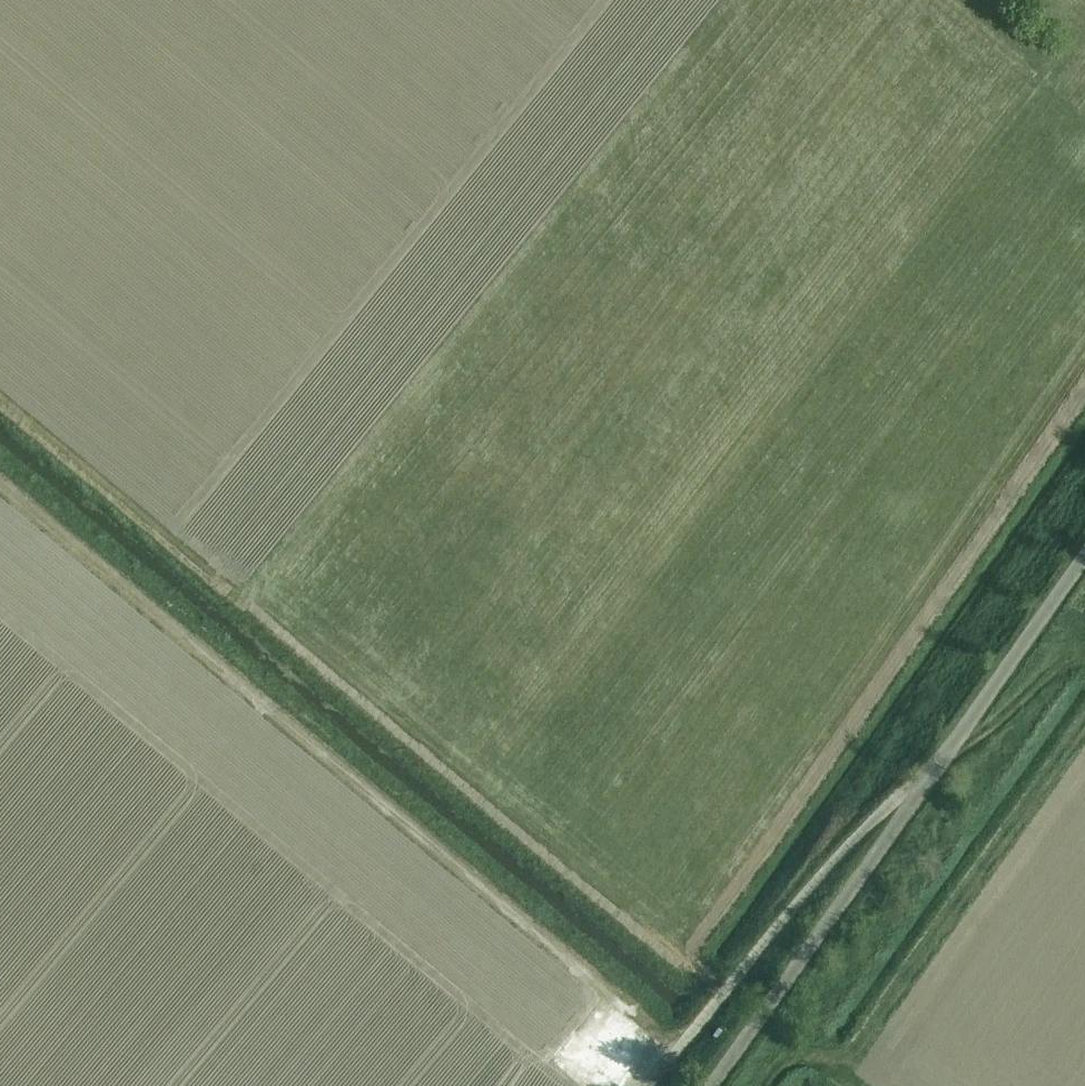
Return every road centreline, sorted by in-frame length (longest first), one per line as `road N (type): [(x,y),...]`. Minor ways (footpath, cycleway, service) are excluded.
road 1 (track): [(0,485),(677,1052)]
road 2 (unclassified): [(712,1085),(1084,555)]

